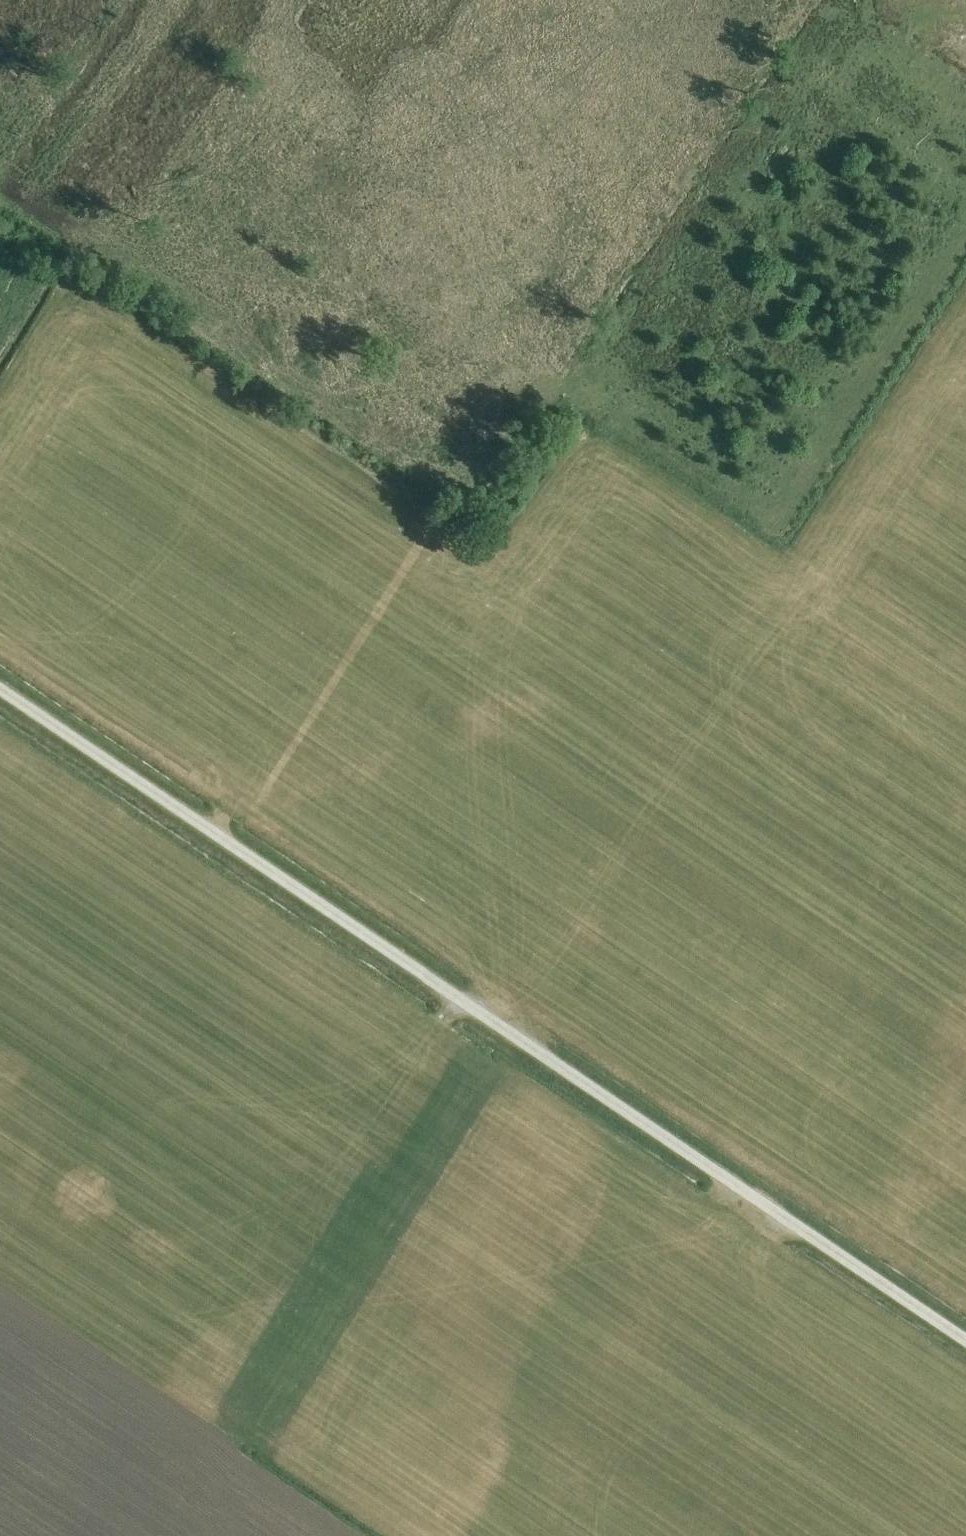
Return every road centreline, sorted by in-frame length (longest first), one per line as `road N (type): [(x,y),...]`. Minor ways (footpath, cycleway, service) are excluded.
road 1 (unclassified): [(965,1340),(0,690)]

